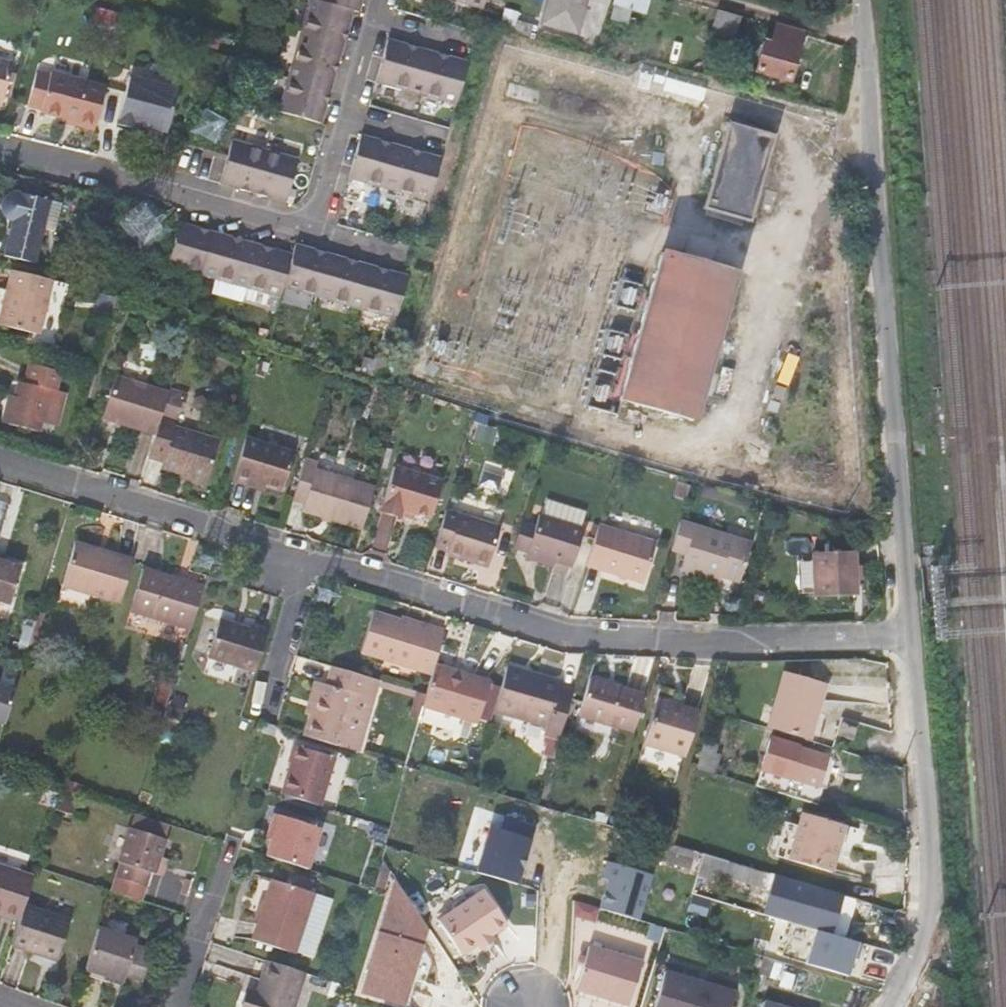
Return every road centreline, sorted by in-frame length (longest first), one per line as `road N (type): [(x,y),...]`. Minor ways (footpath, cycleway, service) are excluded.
road 1 (residential): [(0,464),(297,563),(592,640),(744,648),(798,637),(904,636)]
road 2 (residential): [(904,636),(867,0)]
road 3 (residential): [(883,1006),(905,965),(927,881),(904,636)]
road 4 (residential): [(300,221),(270,224),(0,151)]
road 5 (residential): [(300,221),(318,196),(377,0)]

